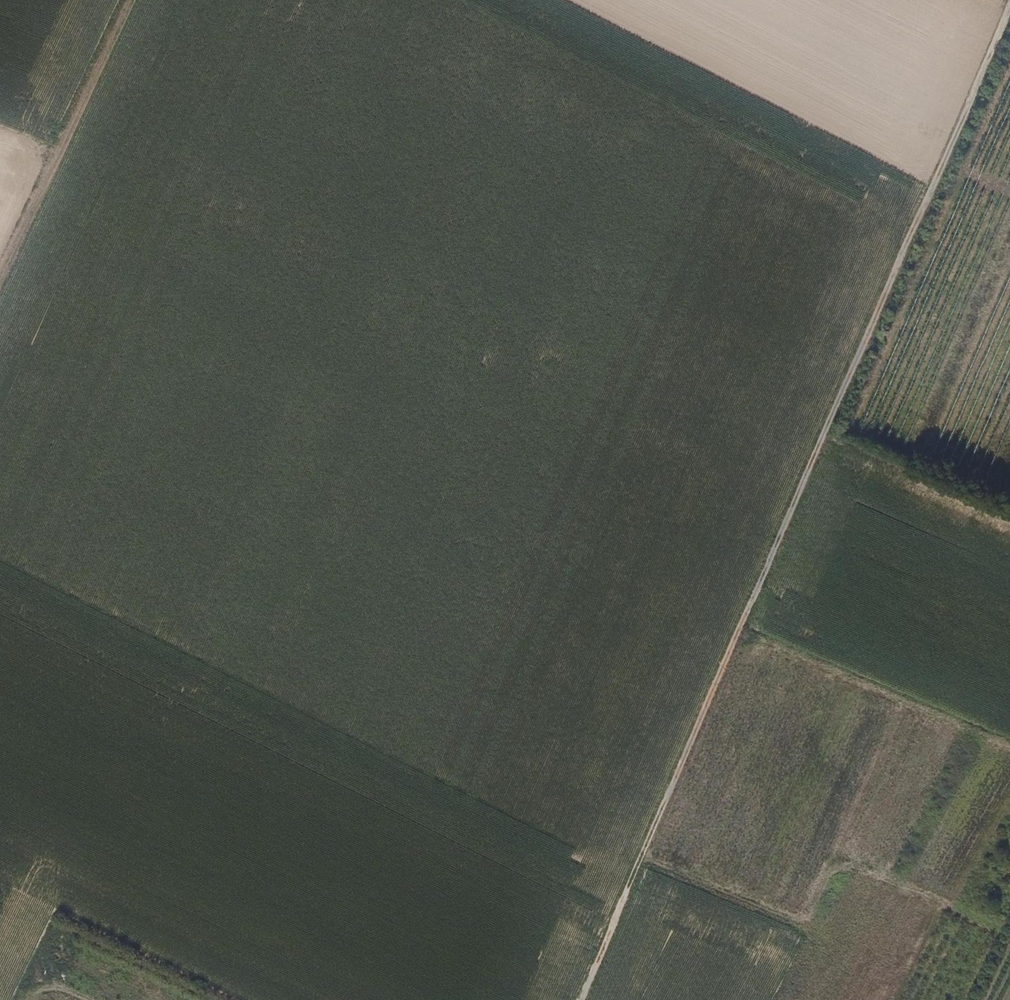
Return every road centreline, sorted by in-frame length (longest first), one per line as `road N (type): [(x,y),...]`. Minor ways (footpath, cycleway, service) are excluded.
road 1 (track): [(1009,0),(580,999)]
road 2 (track): [(125,0),(0,266)]

